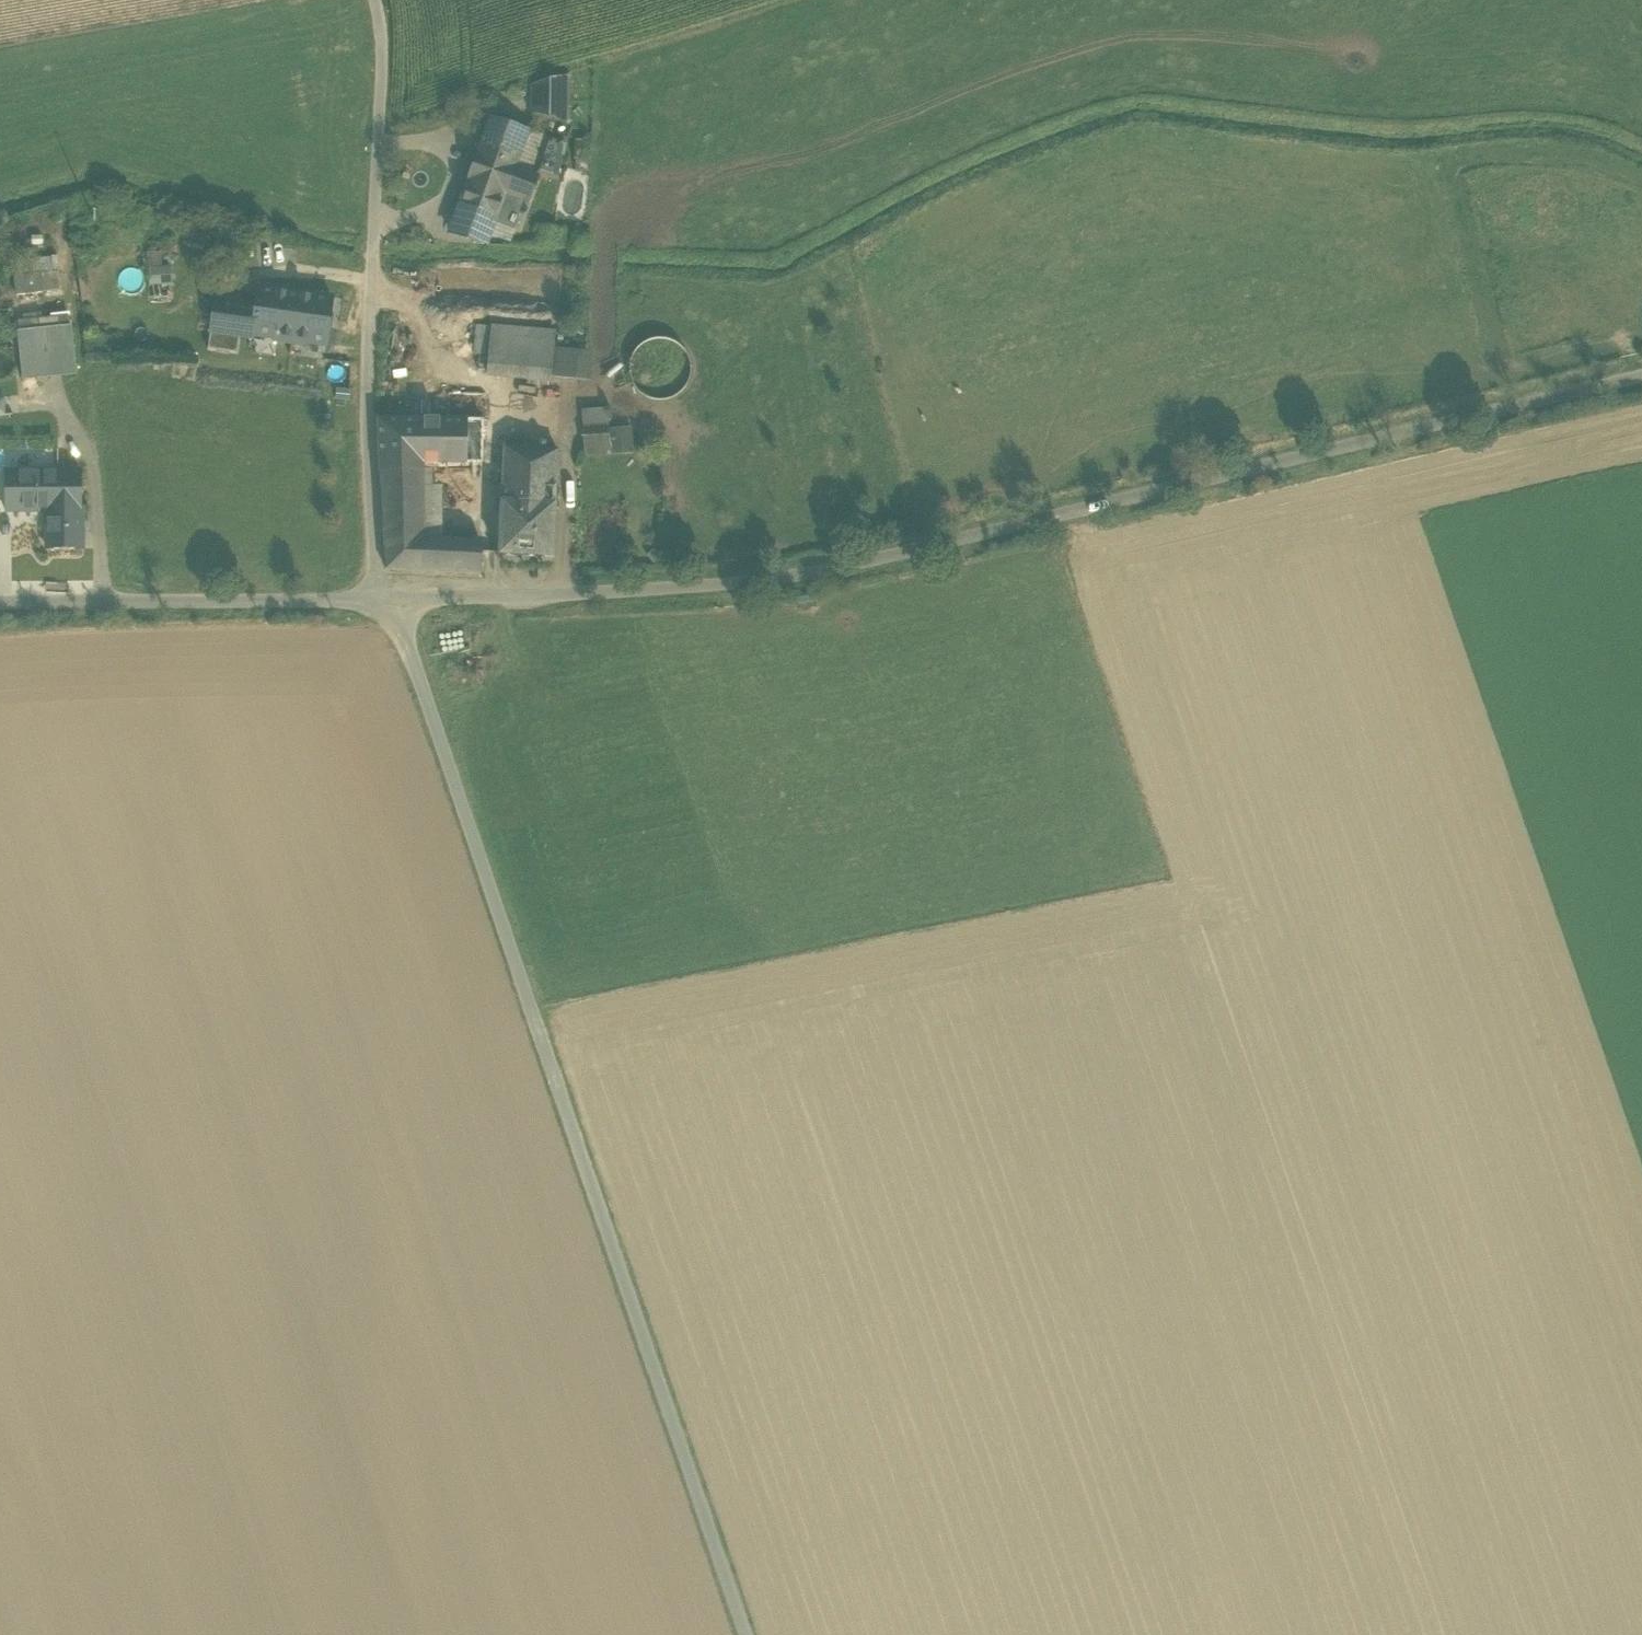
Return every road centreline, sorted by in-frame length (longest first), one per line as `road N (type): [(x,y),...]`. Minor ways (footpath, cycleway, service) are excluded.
road 1 (unclassified): [(390,597),(780,574),(1641,375)]
road 2 (unclassified): [(390,597),(745,1634)]
road 3 (unclassified): [(376,0),(384,27),(365,428),(371,564),(390,597)]
road 4 (unclassified): [(0,600),(390,597)]

